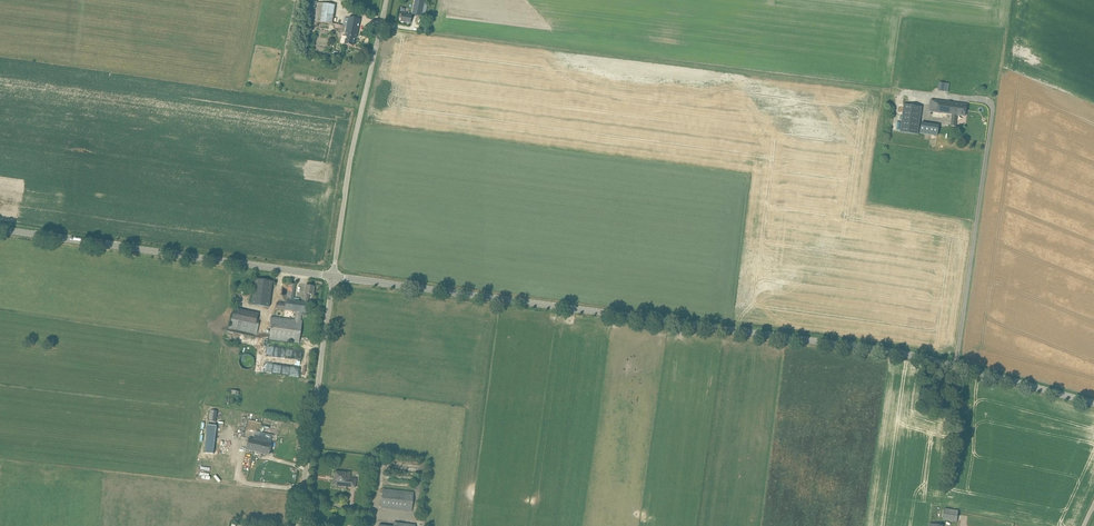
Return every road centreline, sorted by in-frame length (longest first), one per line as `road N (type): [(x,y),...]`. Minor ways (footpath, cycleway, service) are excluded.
road 1 (tertiary): [(1093,403),(882,351),(333,277)]
road 2 (track): [(972,100),(381,25)]
road 3 (tertiary): [(333,277),(0,230)]
road 4 (unclassified): [(333,277),(387,0)]
road 5 (unclassified): [(299,525),(333,277)]

